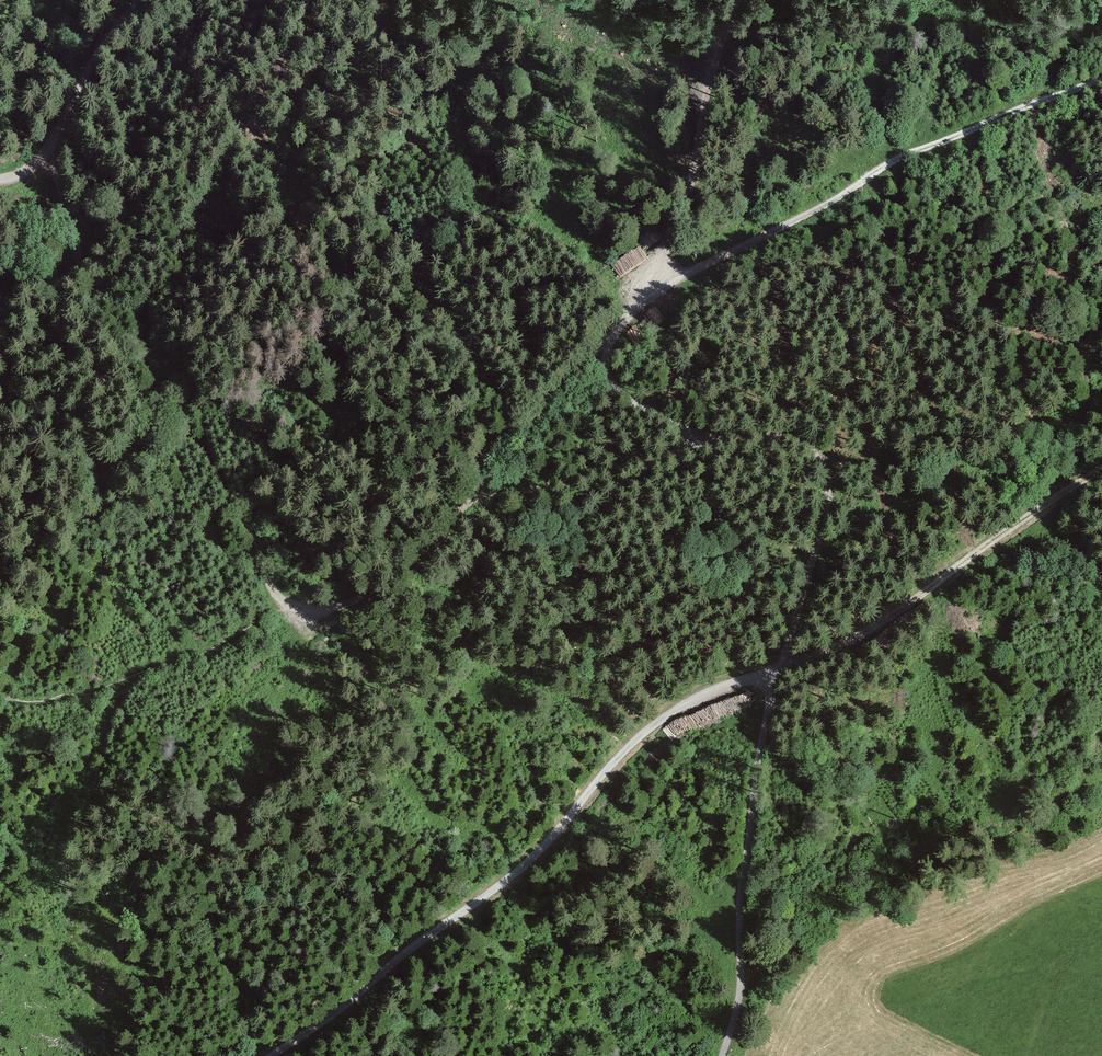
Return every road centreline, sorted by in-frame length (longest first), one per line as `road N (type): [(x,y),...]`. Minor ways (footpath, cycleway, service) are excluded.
road 1 (track): [(0,686),(73,697),(105,690),(253,622),(312,620),(360,600),(422,553),(462,508),(503,439),(602,342)]
road 2 (track): [(272,1055),(531,857),(627,747),(686,701),(775,670)]
road 3 (track): [(312,620),(249,545),(205,453),(174,420),(99,376),(85,273),(50,144)]
road 4 (track): [(1101,68),(898,153),(811,210),(662,287)]
road 5 (track): [(775,670),(920,591),(1101,463)]
road 6 (track): [(662,287),(677,178),(733,0)]
road 7 (track): [(698,435),(682,451),(551,487),(469,495)]

